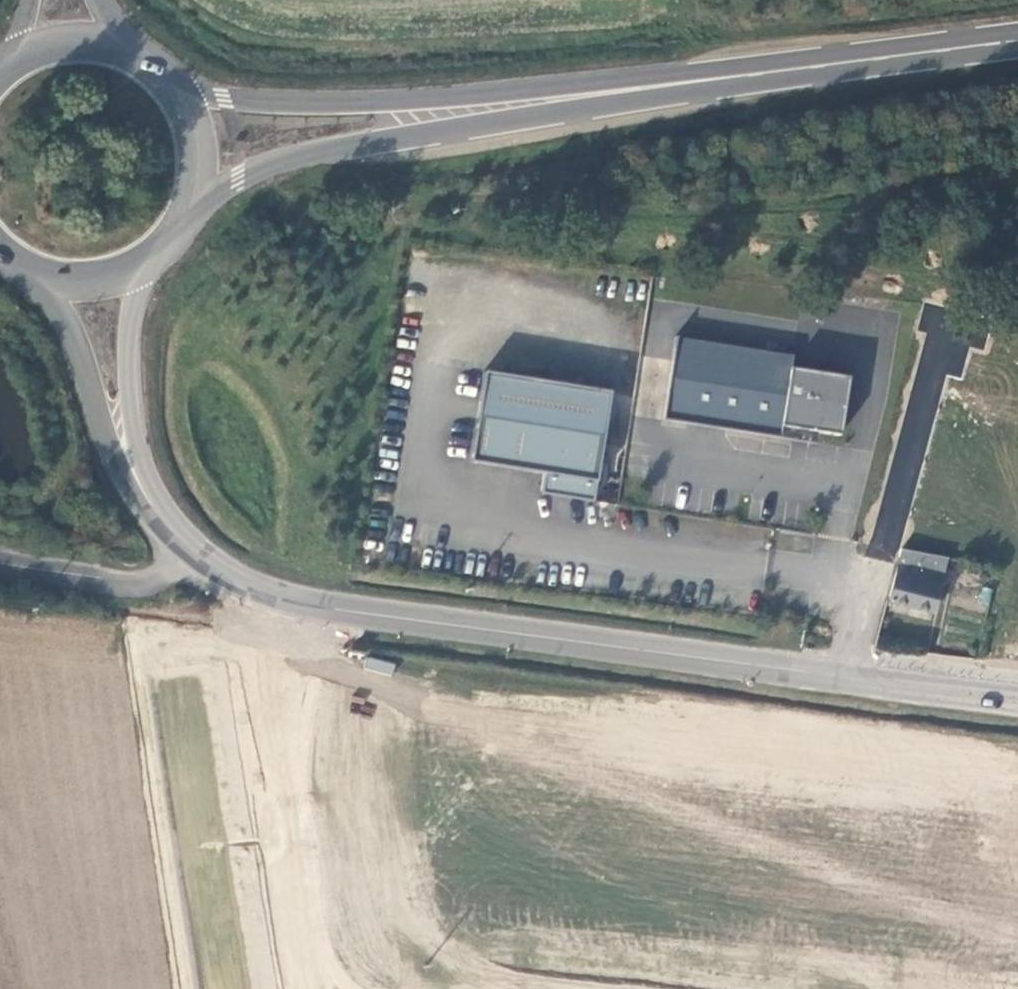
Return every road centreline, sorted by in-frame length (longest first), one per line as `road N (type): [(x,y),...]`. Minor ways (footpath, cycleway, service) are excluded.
road 1 (secondary): [(196,201),(240,173),(331,147),(749,76)]
road 2 (secondary): [(749,76),(385,103),(184,98)]
road 3 (secondary): [(317,606),(844,675)]
road 4 (residential): [(844,675),(949,317)]
road 5 (residential): [(282,719),(313,988)]
road 6 (secondary): [(1017,41),(749,76)]
road 7 (secondary): [(43,277),(118,471),(157,517)]
road 8 (secondary): [(157,517),(139,460),(132,384),(141,267)]
road 9 (secondary): [(844,675),(1017,698)]
road 10 (residential): [(247,583),(282,719)]

